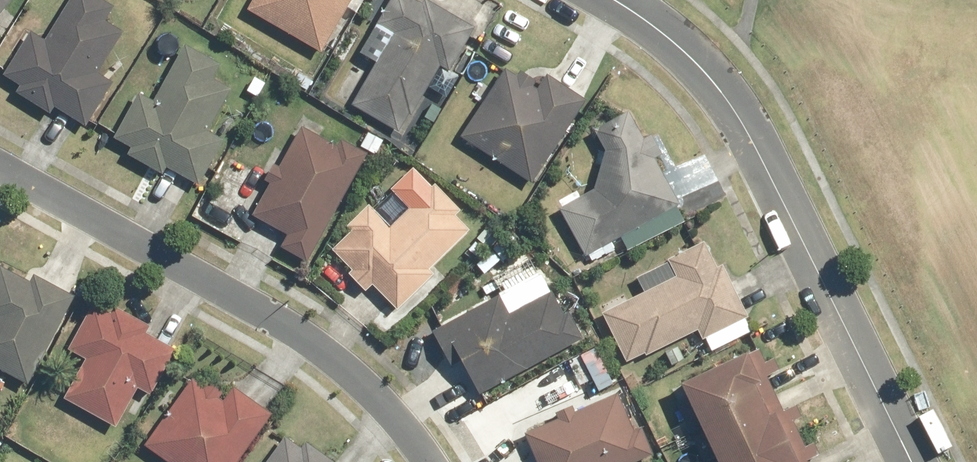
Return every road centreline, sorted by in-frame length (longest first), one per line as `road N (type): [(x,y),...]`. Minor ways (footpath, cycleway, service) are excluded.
road 1 (residential): [(910,461),(749,133),(694,58),(617,0)]
road 2 (residential): [(431,461),(374,392),(325,350),(0,168)]

